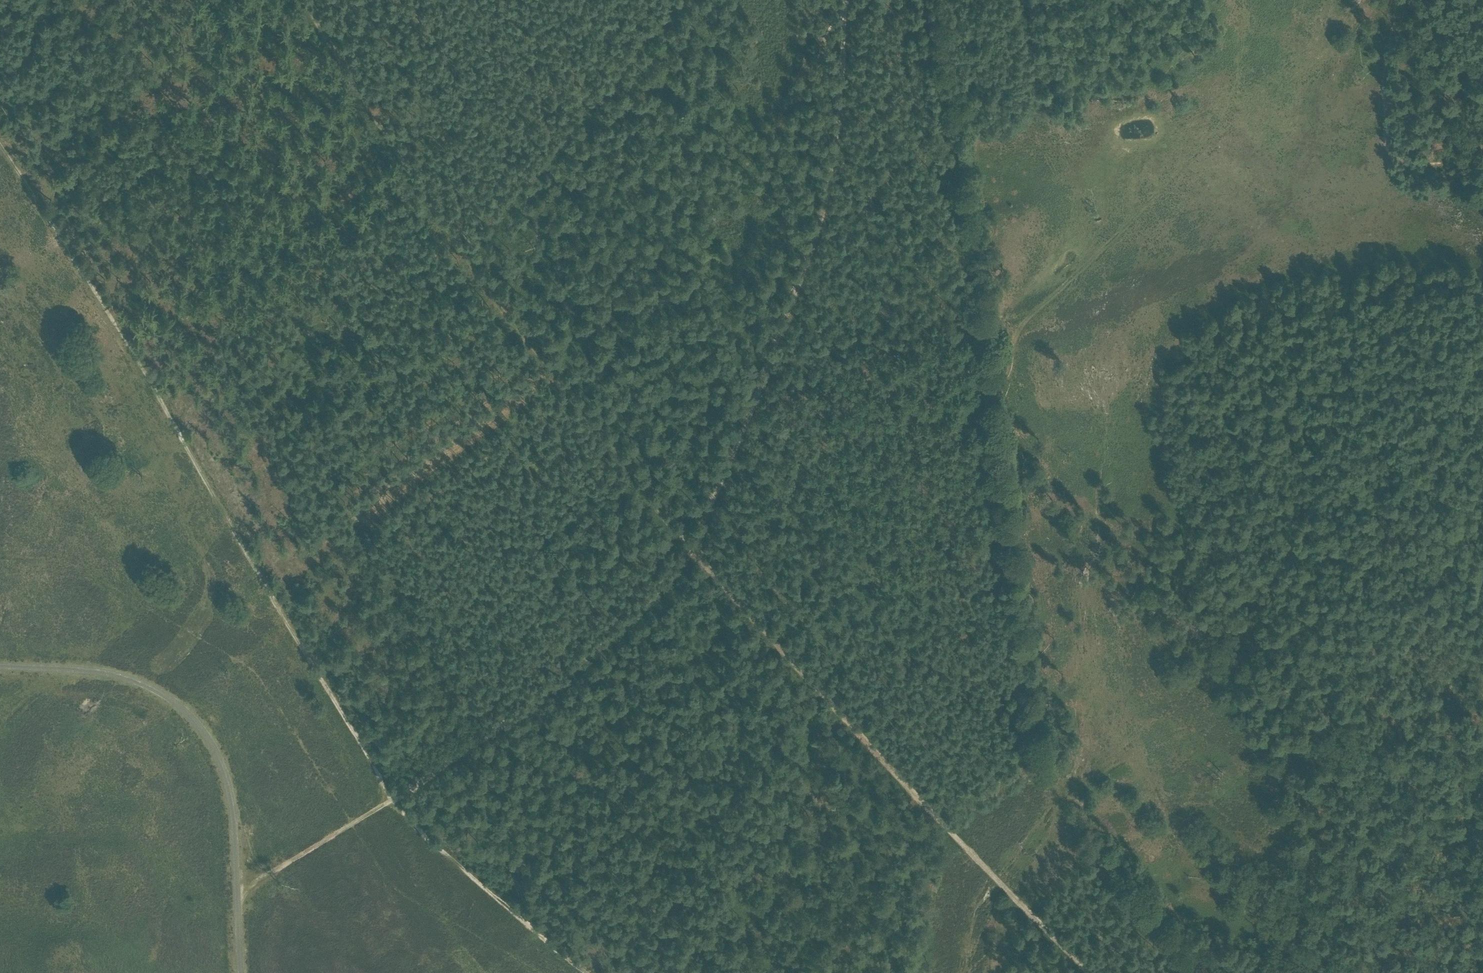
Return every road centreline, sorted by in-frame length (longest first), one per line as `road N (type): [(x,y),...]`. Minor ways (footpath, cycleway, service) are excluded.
road 1 (track): [(845,0),(836,142),(691,558),(545,693),(393,798)]
road 2 (track): [(0,142),(96,288),(393,798)]
road 3 (track): [(691,558),(530,354),(303,0)]
road 4 (track): [(715,489),(781,467),(870,413),(1012,366),(1022,330),(1214,132)]
road 5 (track): [(691,558),(1086,972)]
road 6 (track): [(0,666),(111,673),(182,709),(209,741),(228,787),(236,892)]
road 7 (track): [(587,972),(393,798)]
road 8 (track): [(393,798),(236,892)]

